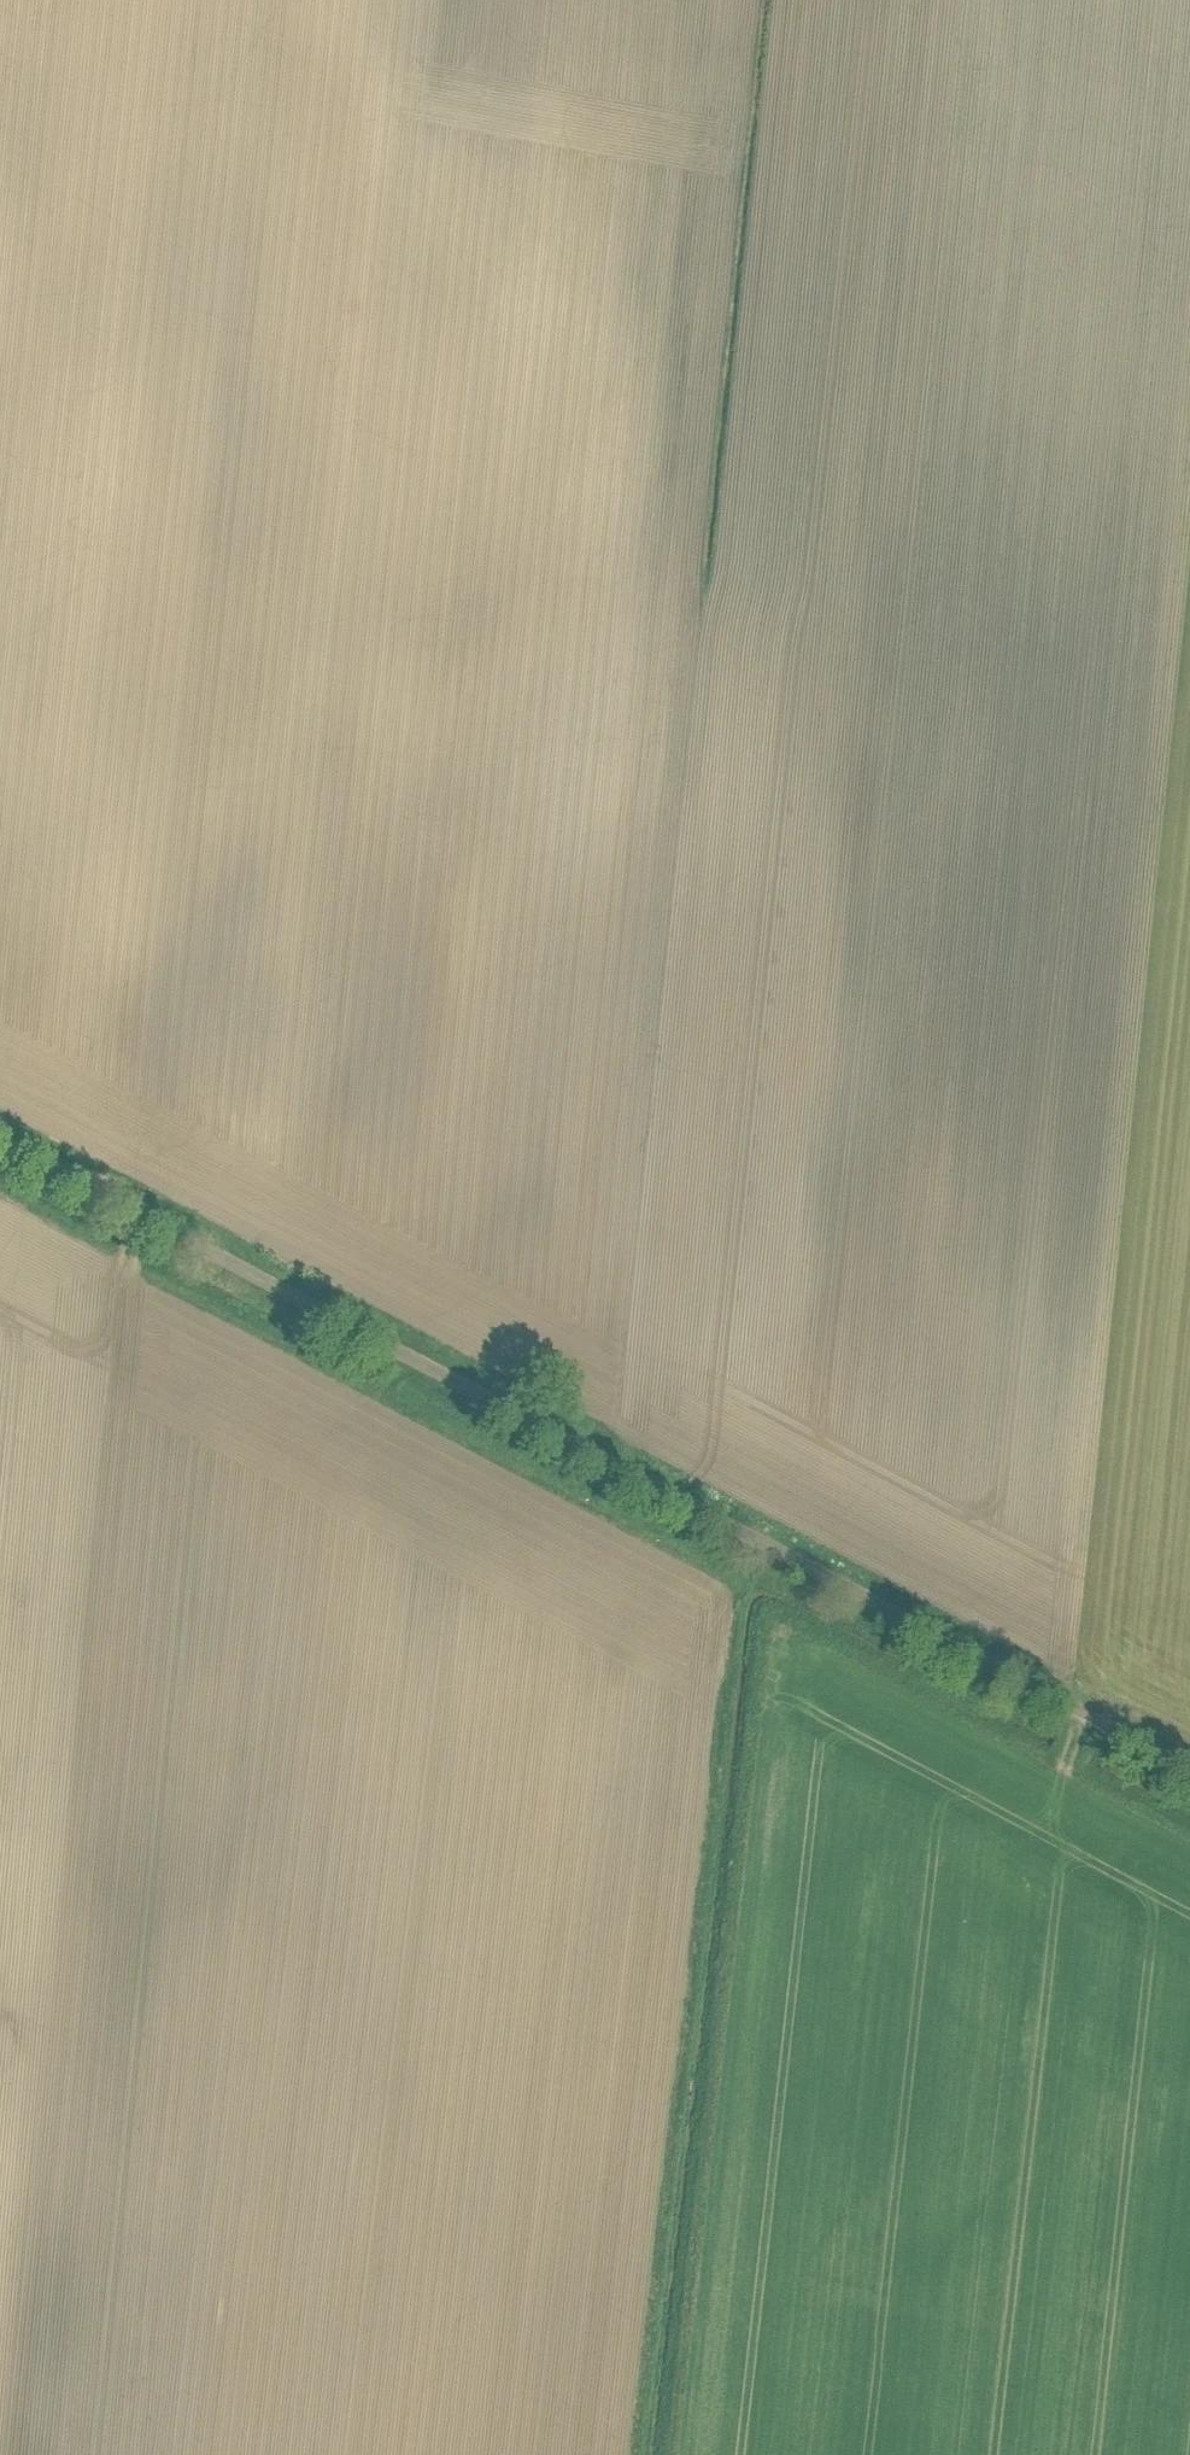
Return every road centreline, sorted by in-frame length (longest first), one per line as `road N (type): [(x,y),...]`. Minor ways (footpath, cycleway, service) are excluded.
road 1 (residential): [(1189,1773),(0,1147)]

